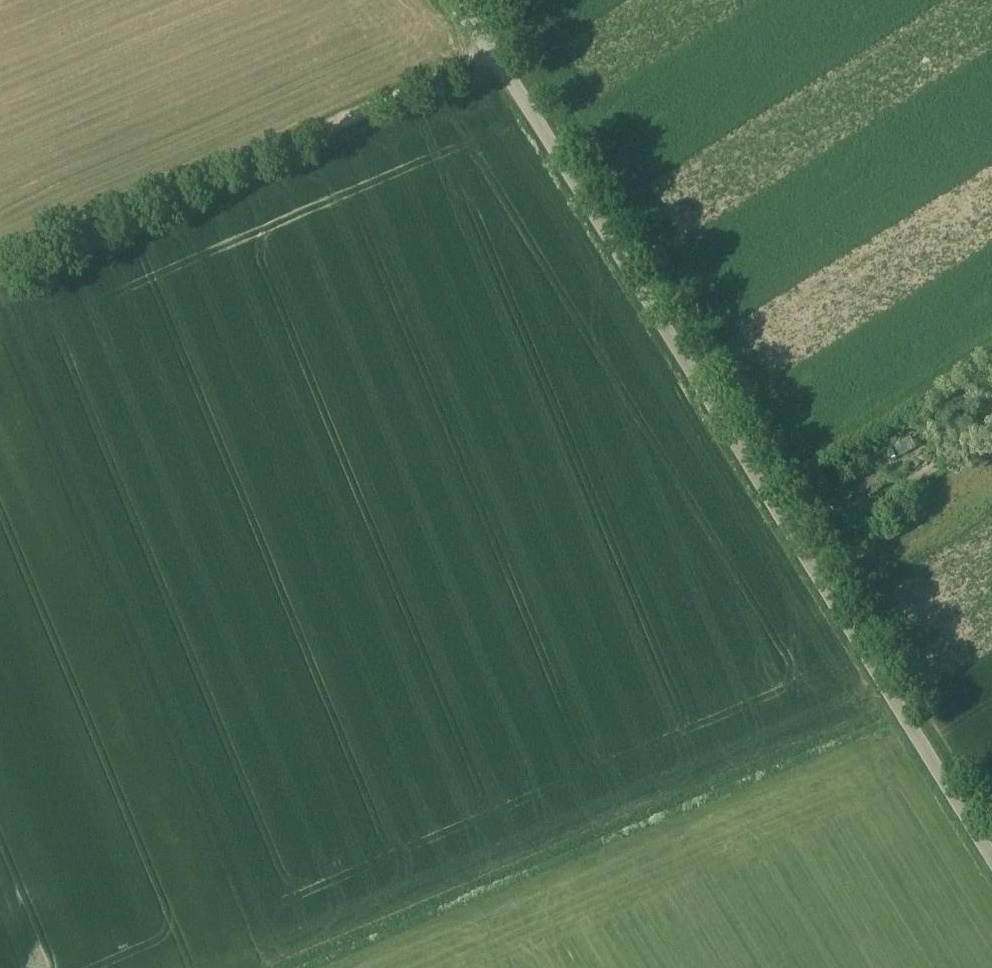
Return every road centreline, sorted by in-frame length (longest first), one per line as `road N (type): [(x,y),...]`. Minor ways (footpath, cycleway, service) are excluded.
road 1 (unclassified): [(991,858),(493,53),(452,0)]
road 2 (track): [(0,268),(493,53)]

